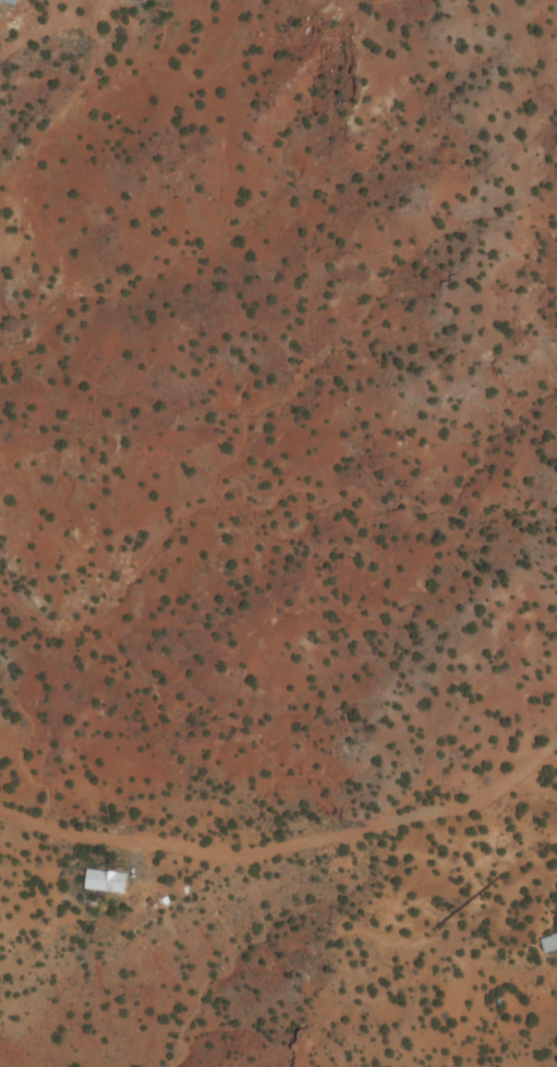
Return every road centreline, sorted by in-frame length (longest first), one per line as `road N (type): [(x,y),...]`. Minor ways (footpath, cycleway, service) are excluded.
road 1 (track): [(0,812),(193,854),(262,854),(438,802),(525,766),(556,741)]

